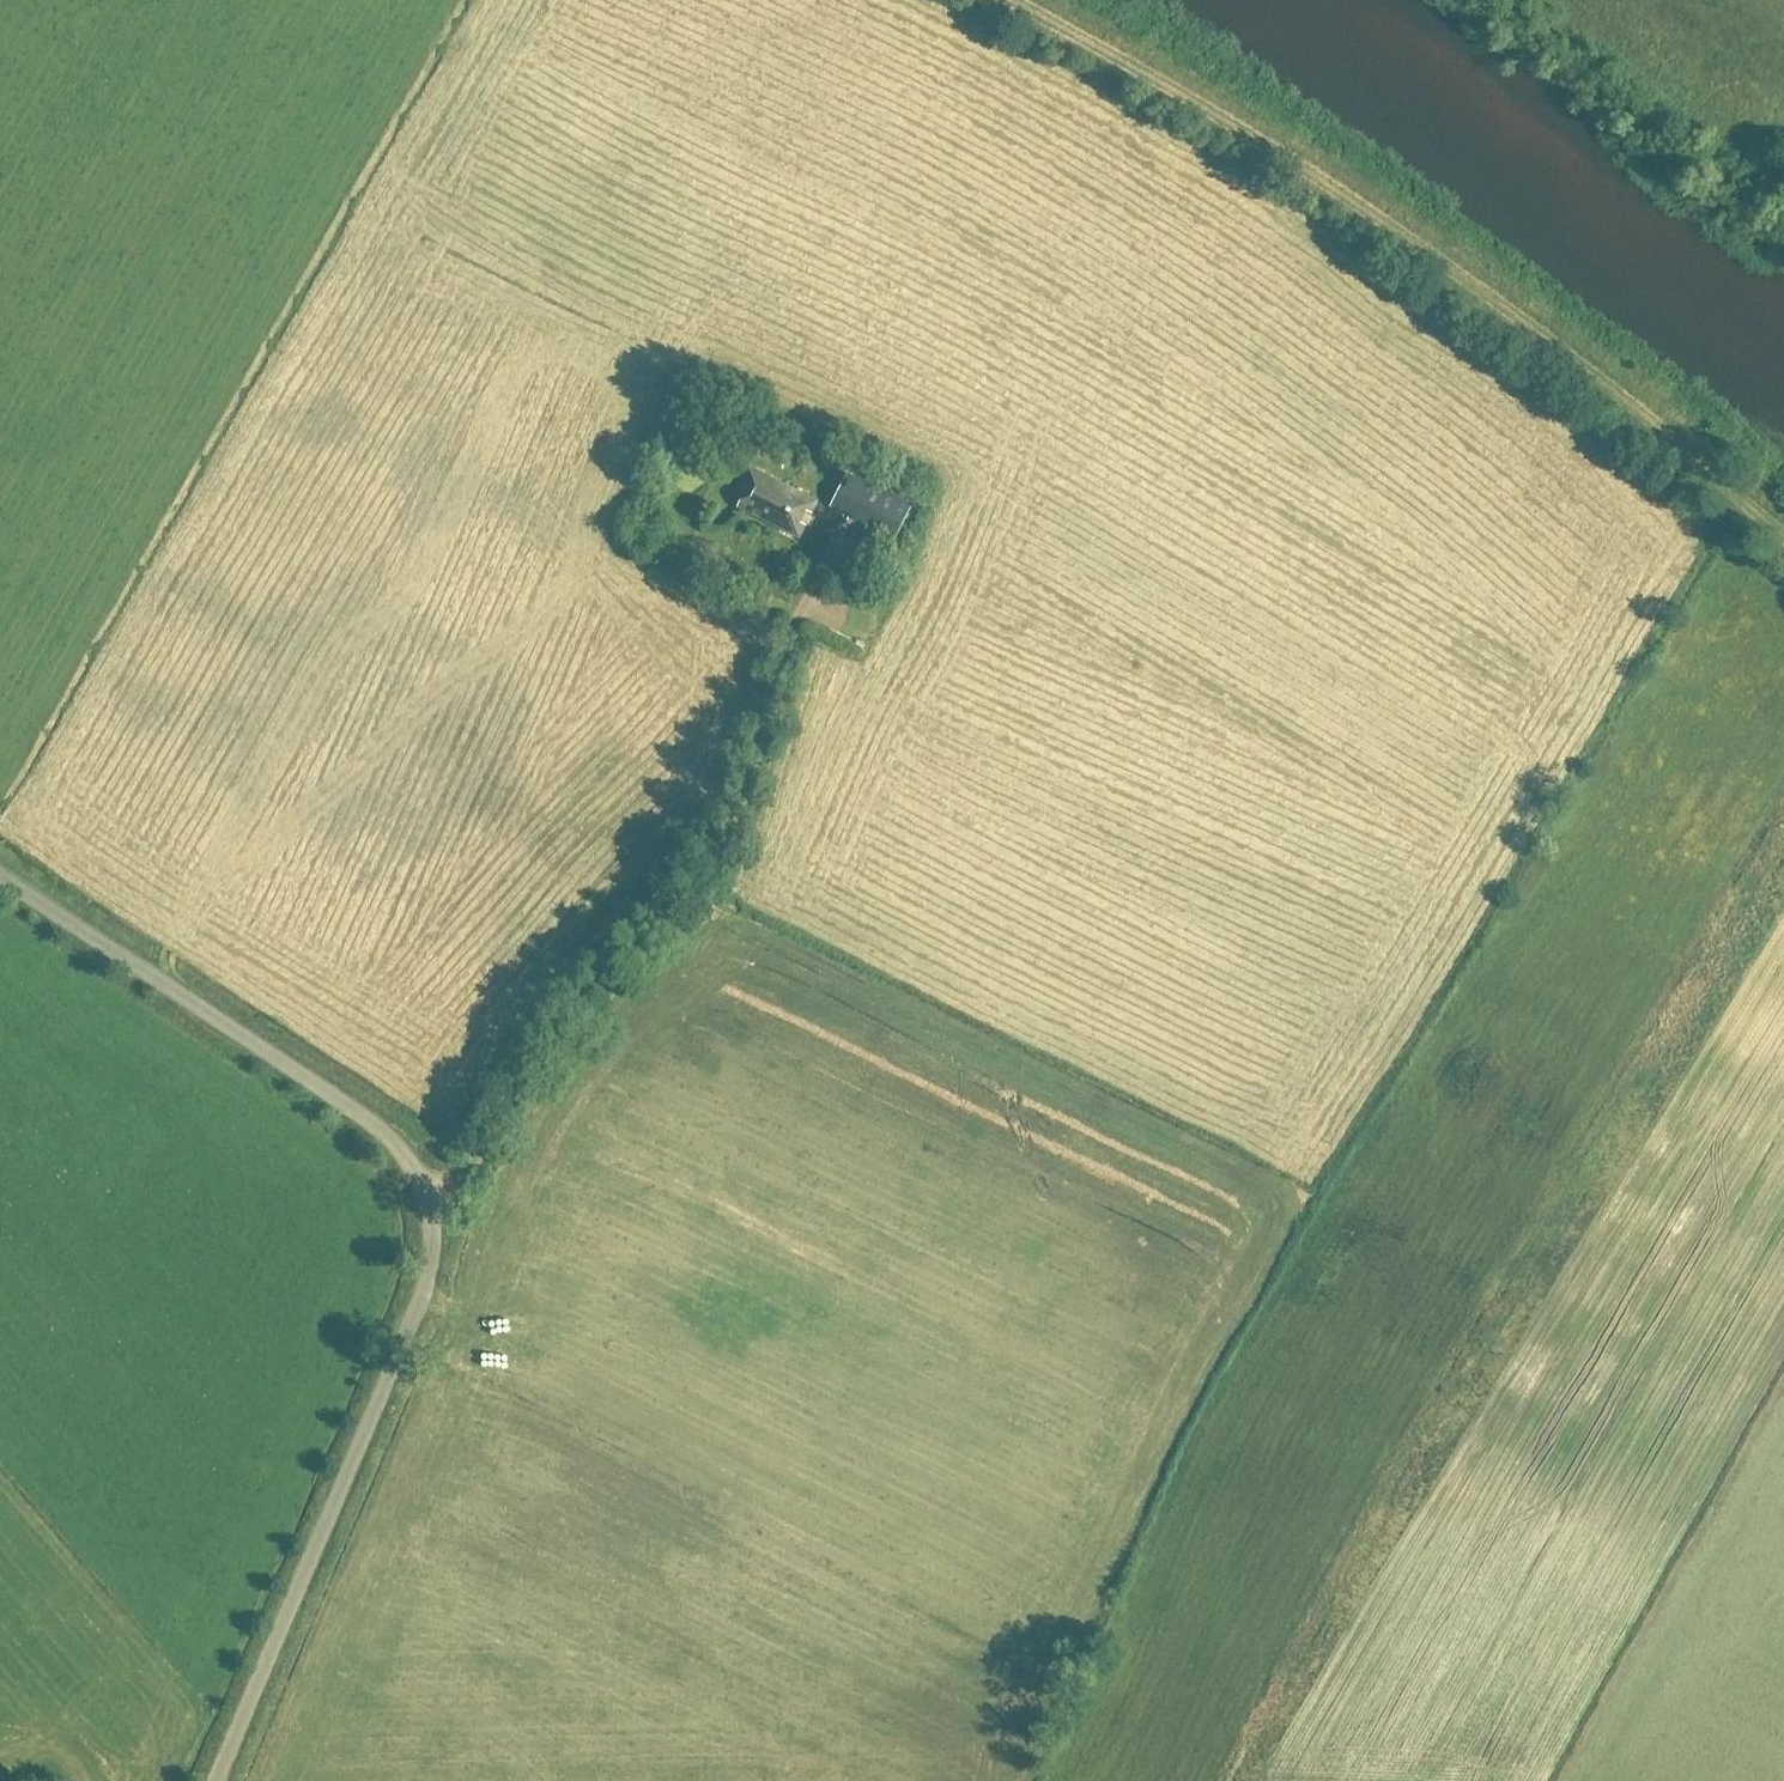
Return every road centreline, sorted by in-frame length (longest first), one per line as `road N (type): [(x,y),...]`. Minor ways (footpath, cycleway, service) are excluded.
road 1 (unclassified): [(214,1780),(427,1293),(432,1229),(423,1186),(406,1154),(362,1112),(0,875)]
road 2 (track): [(430,1259),(470,1157),(566,1012),(725,843),(763,755),(799,619)]

